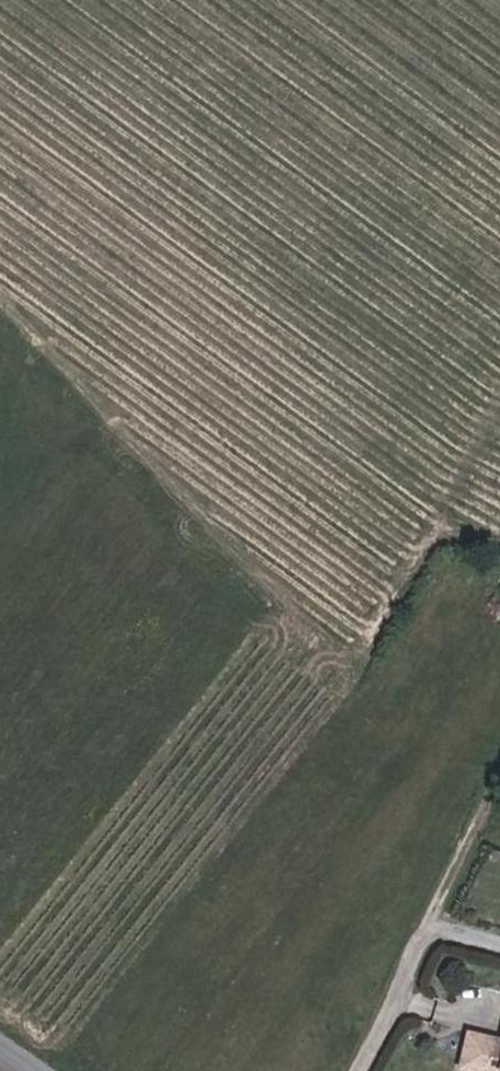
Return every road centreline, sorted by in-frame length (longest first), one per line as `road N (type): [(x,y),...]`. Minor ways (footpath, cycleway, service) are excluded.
road 1 (track): [(499,785),(393,1012),(356,1070)]

